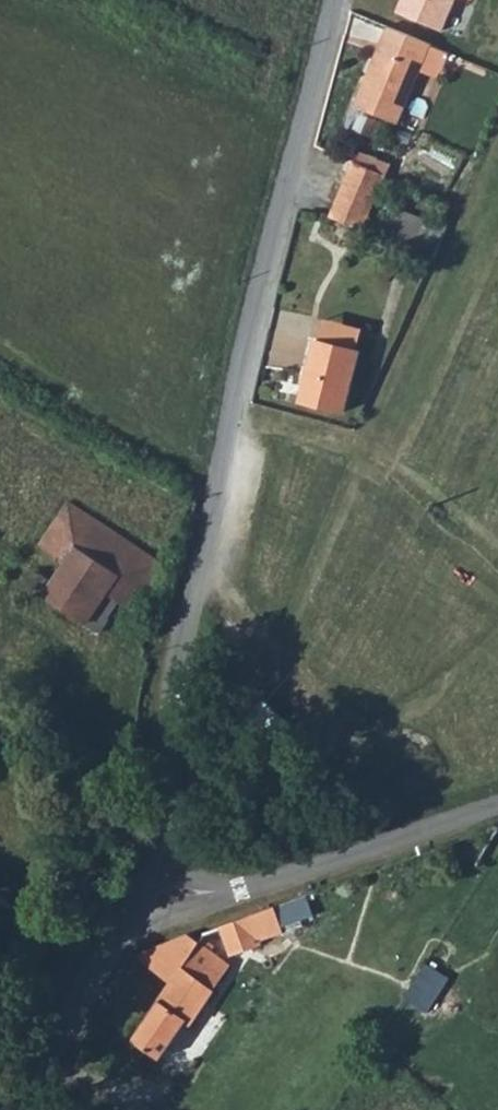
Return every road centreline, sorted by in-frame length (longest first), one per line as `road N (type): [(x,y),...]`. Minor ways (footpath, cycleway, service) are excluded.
road 1 (residential): [(147,887),(207,517),(331,0)]
road 2 (unclassified): [(497,809),(237,896),(147,887)]
road 3 (residential): [(28,1109),(147,887)]

